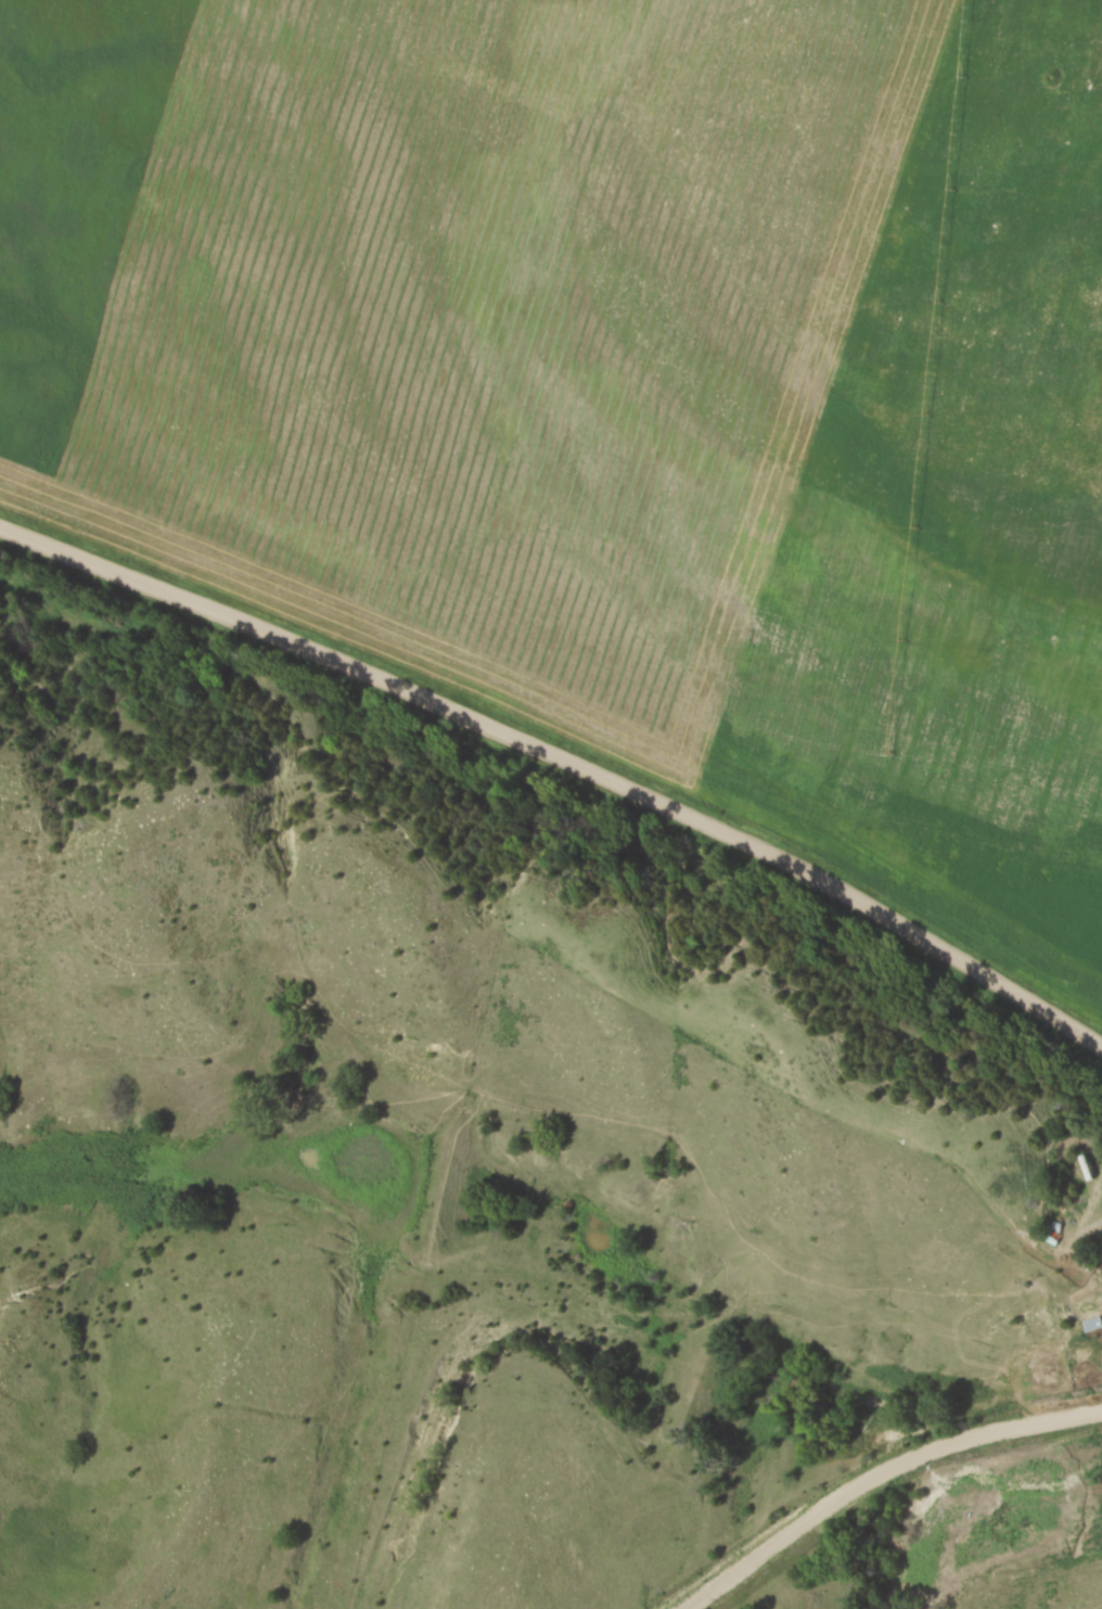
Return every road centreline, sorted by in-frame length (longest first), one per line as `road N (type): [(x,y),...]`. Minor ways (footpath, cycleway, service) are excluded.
road 1 (tertiary): [(0,532),(230,622),(723,837),(809,878),(1101,1051)]
road 2 (tertiary): [(687,1608),(884,1474),(938,1450),(1101,1411)]

